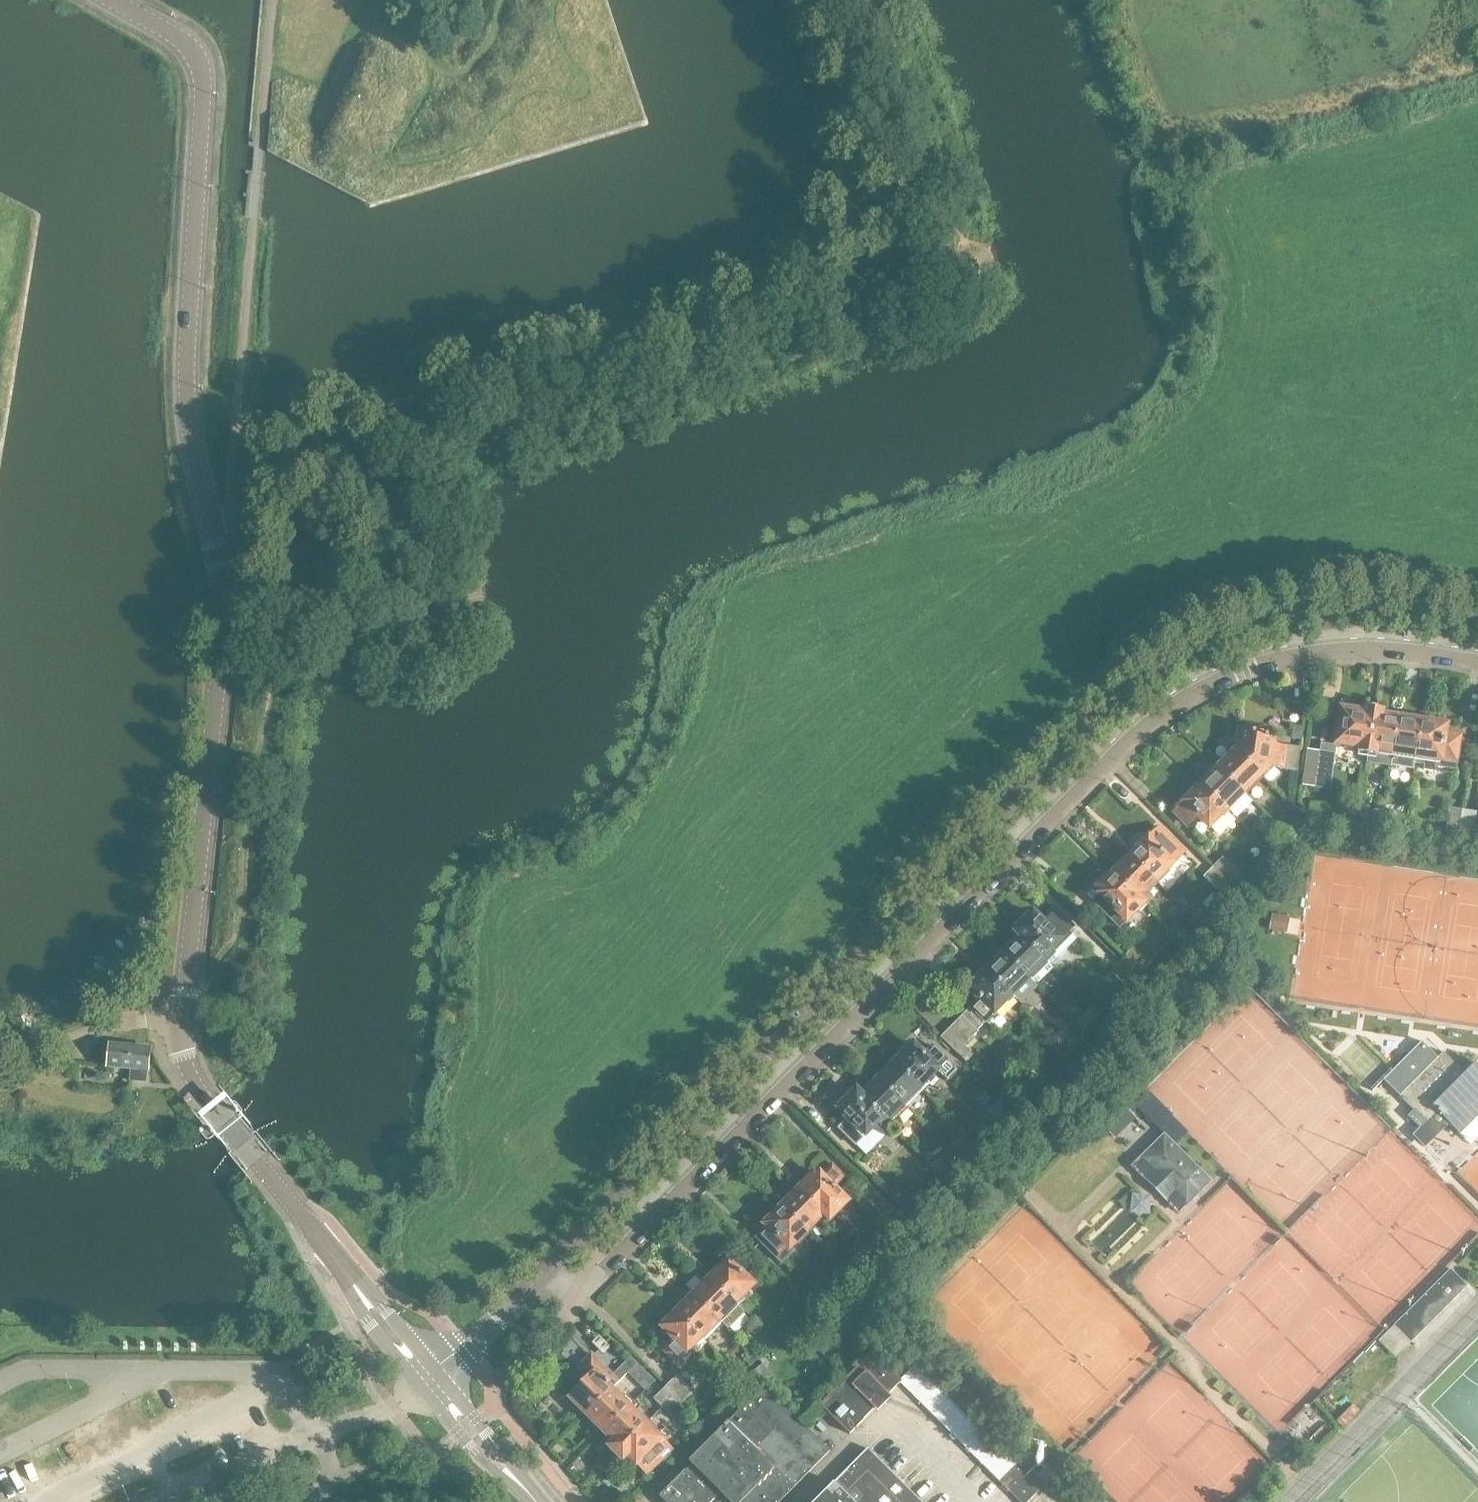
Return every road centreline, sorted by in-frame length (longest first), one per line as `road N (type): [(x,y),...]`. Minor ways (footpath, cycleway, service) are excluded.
road 1 (tertiary): [(434,1379),(214,1109),(181,1049),(223,623),(219,553),(189,426),(203,81),(178,38),(110,0)]
road 2 (tertiary): [(546,1268),(1018,782),(1201,627),(1245,610),(1365,605),(1477,621)]
road 3 (residential): [(546,1268),(573,1293),(585,1290),(1129,746),(1188,699),(1264,662),(1331,649),(1477,662)]
road 4 (residential): [(293,1501),(333,1476),(312,1435),(393,1406),(434,1379)]
road 5 (tertiary): [(535,1501),(434,1379)]
road 6 (tertiary): [(434,1379),(546,1268)]

